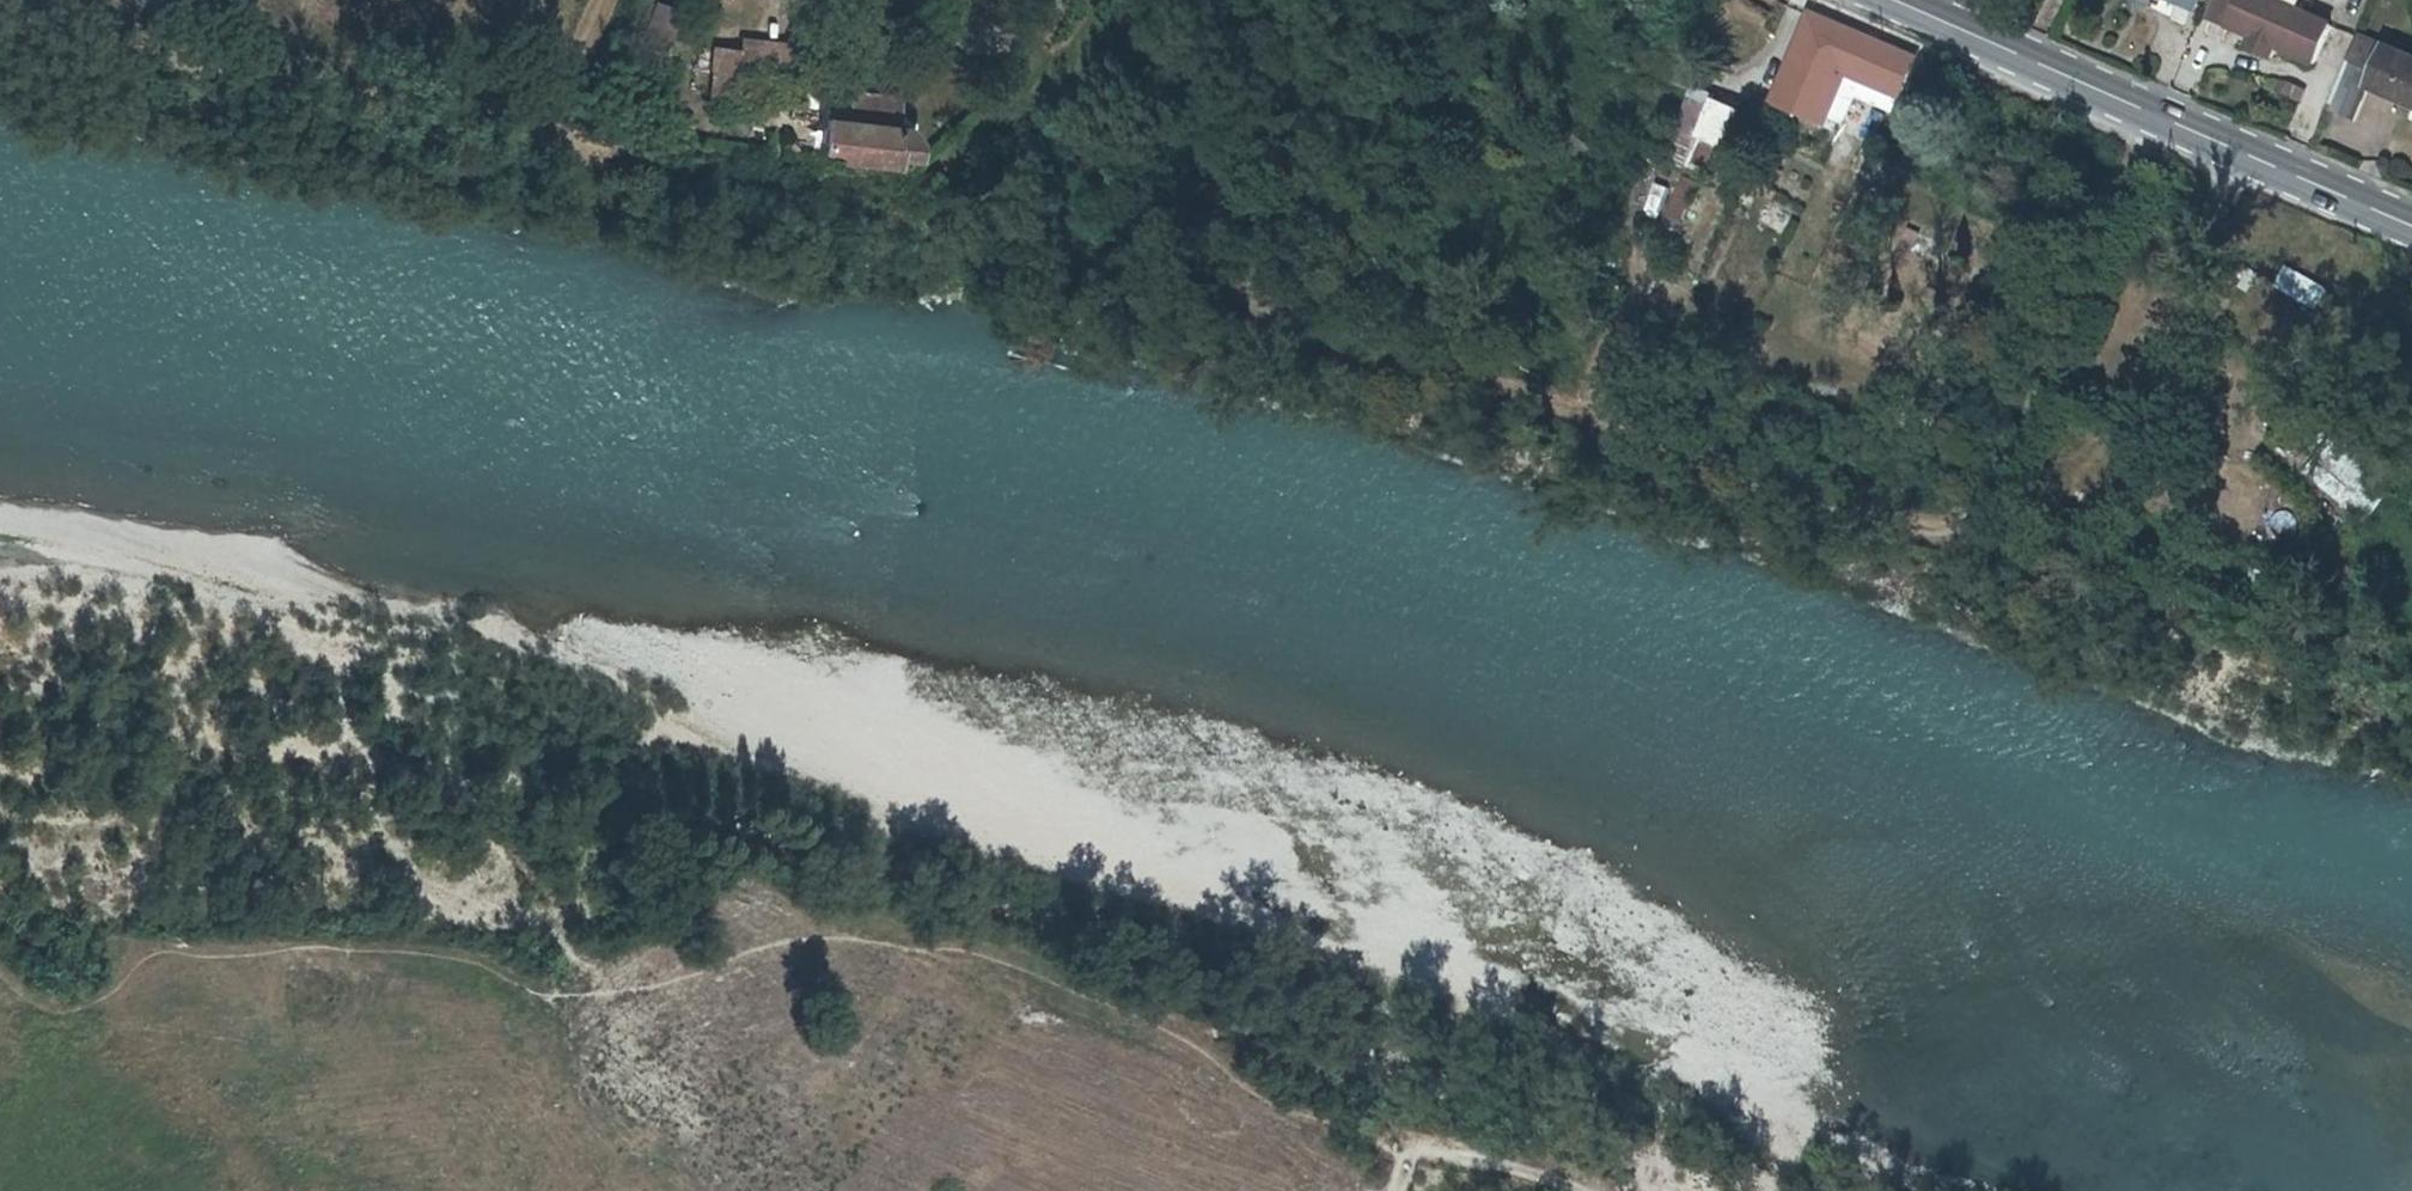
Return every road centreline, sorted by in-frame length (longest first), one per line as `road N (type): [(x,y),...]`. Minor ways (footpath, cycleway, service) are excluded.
road 1 (secondary): [(1896,0),(2411,224)]
road 2 (track): [(0,30),(540,139)]

